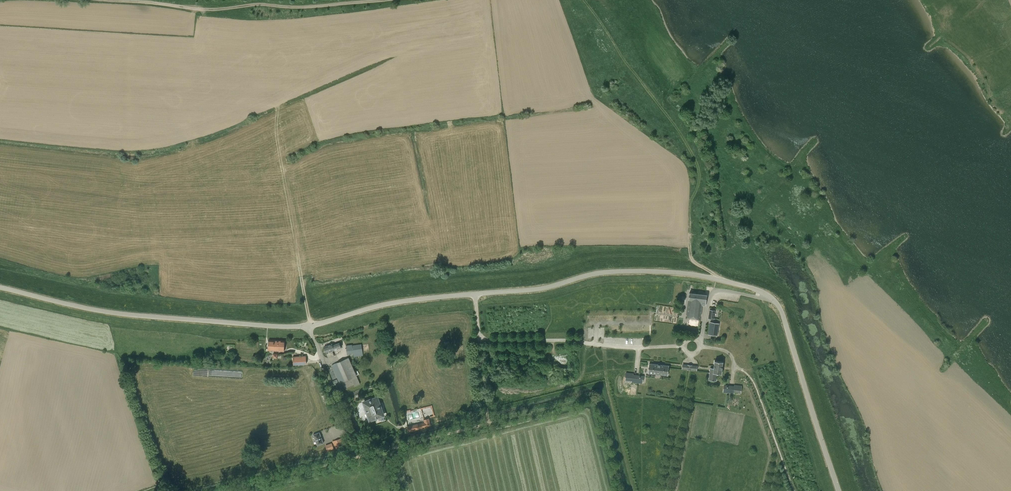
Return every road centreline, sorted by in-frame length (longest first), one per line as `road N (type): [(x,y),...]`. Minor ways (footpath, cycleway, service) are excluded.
road 1 (unclassified): [(0,288),(93,311),(292,328),(378,306),(545,288),(613,272),(717,279),(757,290),(781,312),(838,490)]
road 2 (track): [(380,0),(206,10),(116,0)]
road 3 (track): [(280,154),(310,317),(339,292)]
road 4 (track): [(738,368),(757,389),(792,490)]

